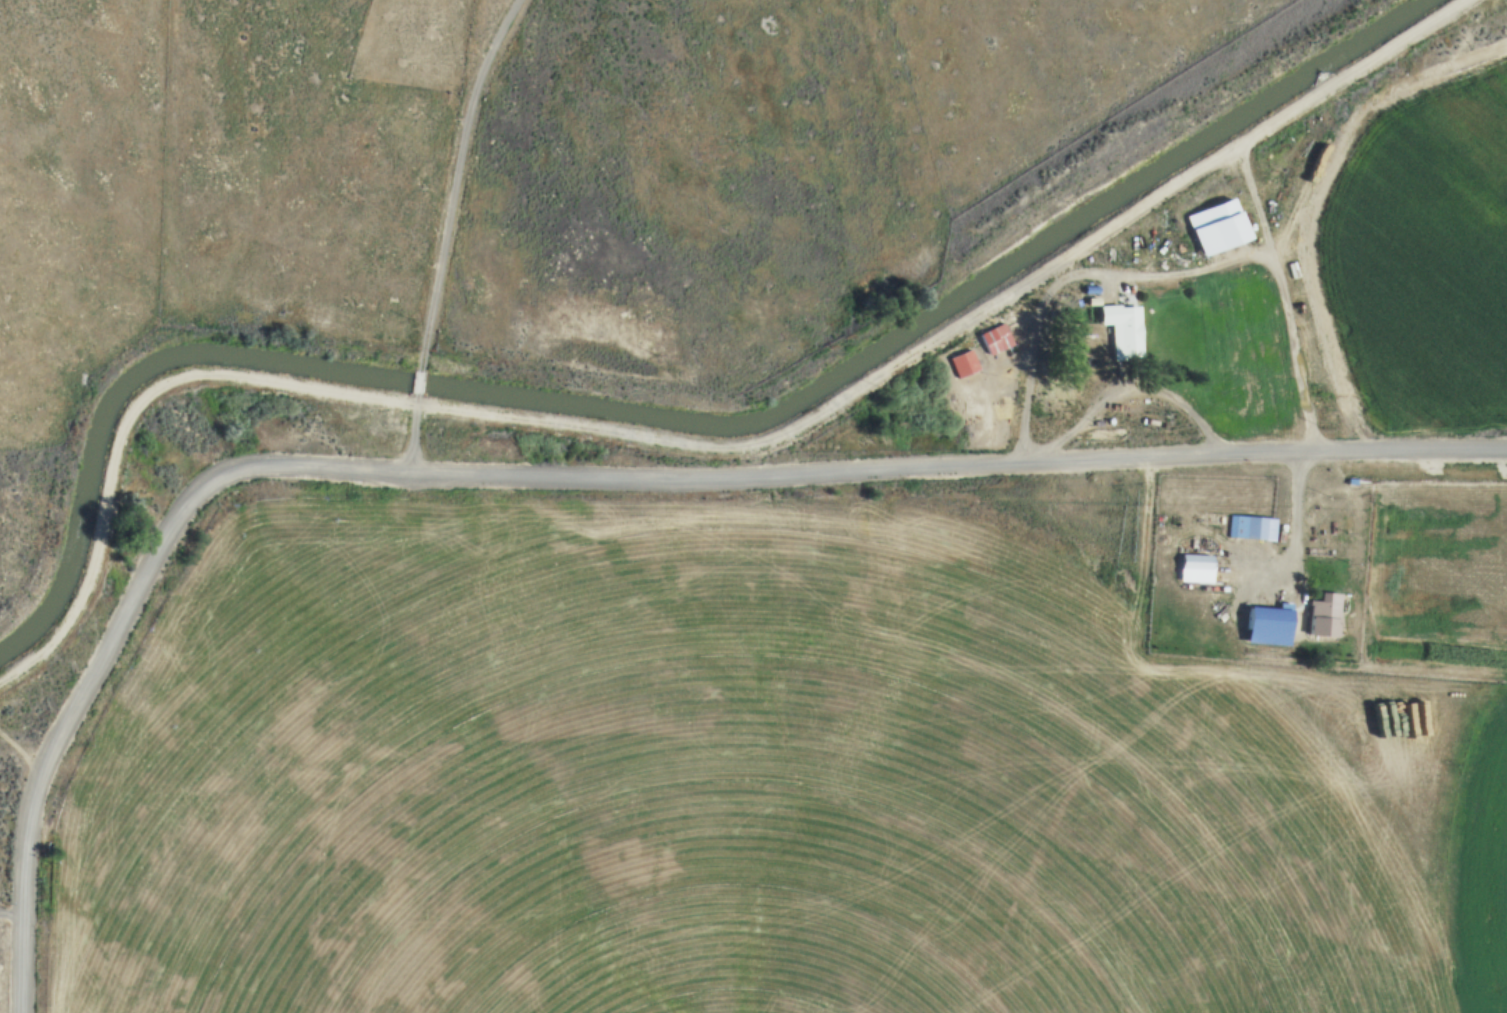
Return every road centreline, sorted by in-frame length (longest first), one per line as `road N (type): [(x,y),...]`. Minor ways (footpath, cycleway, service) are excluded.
road 1 (residential): [(18,1012),(22,837),(32,786),(170,522),(209,477),(283,464),(697,478),(1304,448),(1506,450)]
road 2 (track): [(1147,456),(1129,599),(1123,744),(1101,810),(1113,837),(1163,849)]
road 3 (track): [(0,135),(46,0)]

